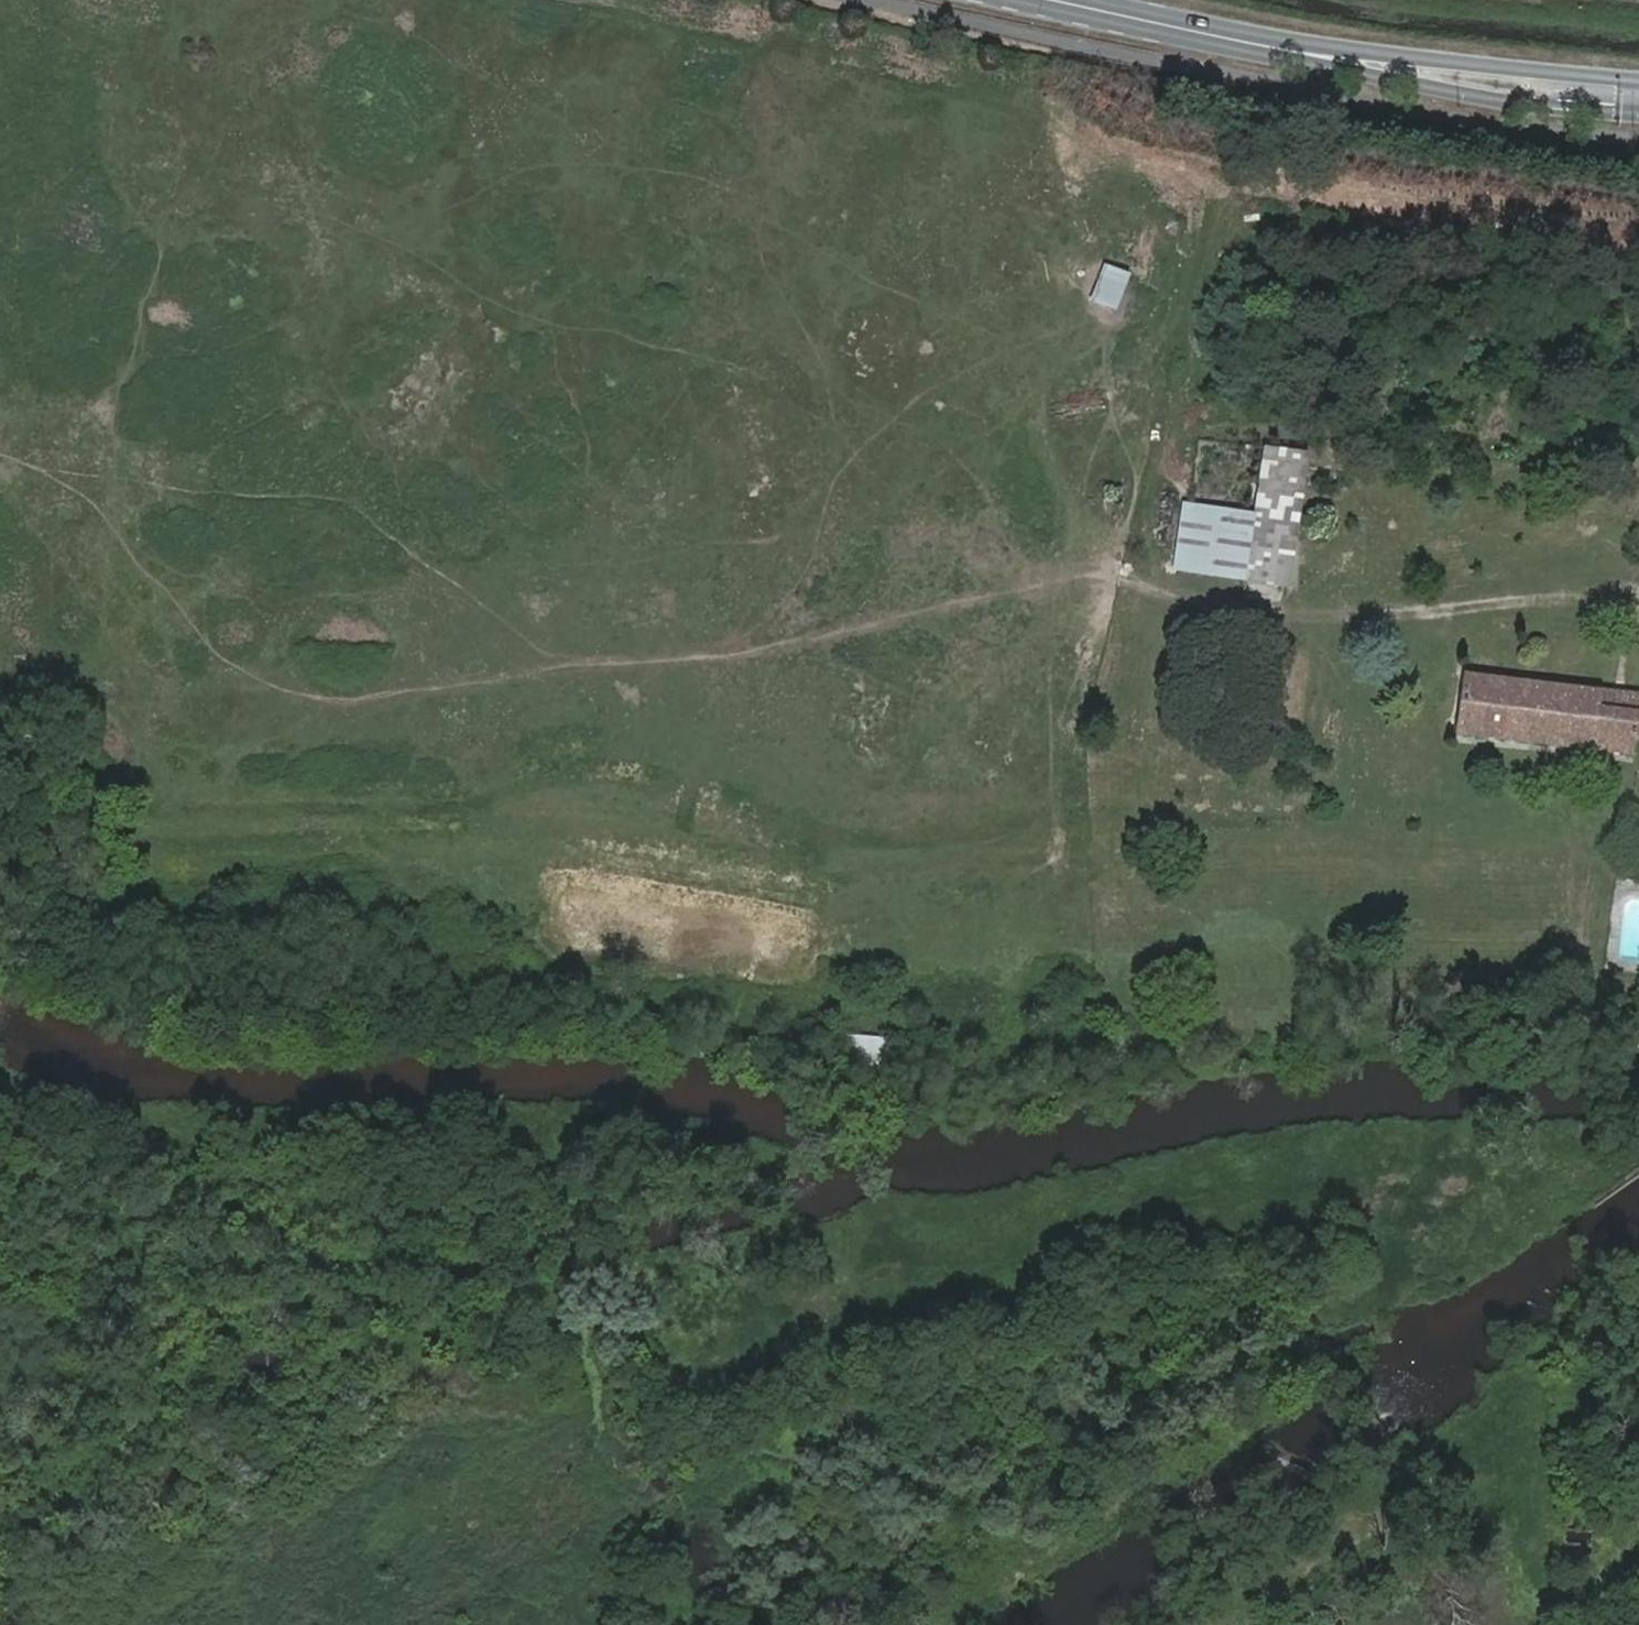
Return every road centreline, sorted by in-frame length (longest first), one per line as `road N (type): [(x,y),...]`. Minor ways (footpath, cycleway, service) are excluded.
road 1 (secondary): [(1638,98),(1348,61),(1048,0)]

